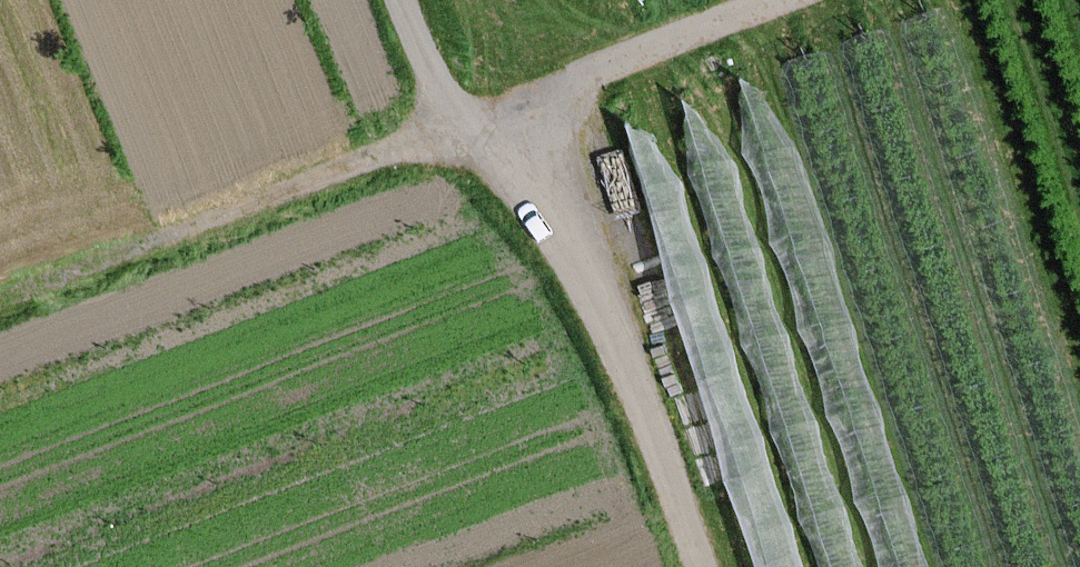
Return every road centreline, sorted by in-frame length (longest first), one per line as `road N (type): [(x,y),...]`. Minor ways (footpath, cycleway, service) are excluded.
road 1 (track): [(396,0),(446,125),(530,99),(699,566)]
road 2 (track): [(0,302),(446,125)]
road 3 (track): [(530,99),(791,0)]

